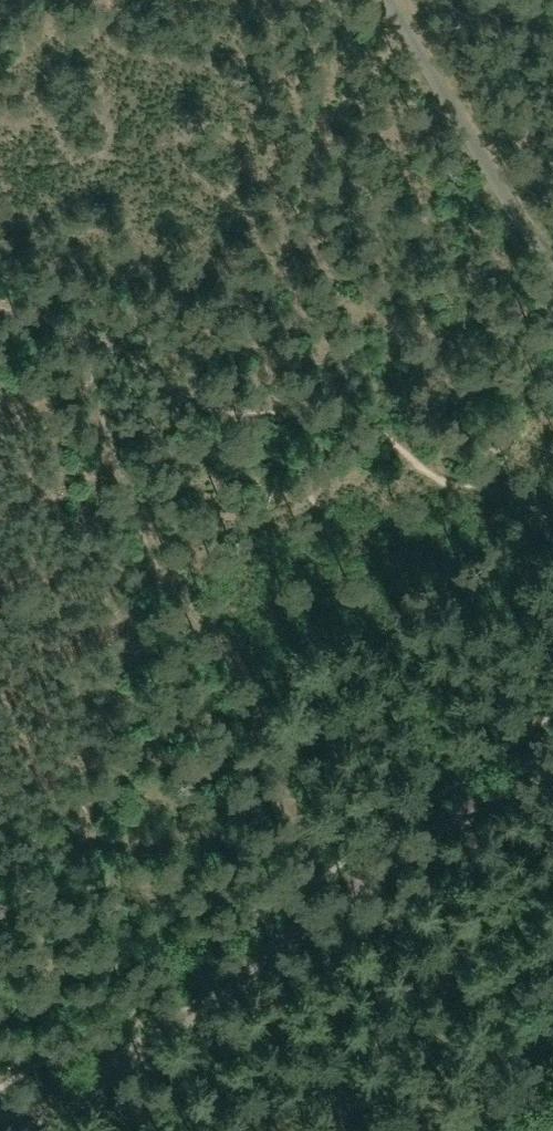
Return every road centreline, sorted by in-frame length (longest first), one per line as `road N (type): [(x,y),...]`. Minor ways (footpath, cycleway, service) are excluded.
road 1 (track): [(45,1126),(552,751)]
road 2 (unclassified): [(552,266),(387,0)]

